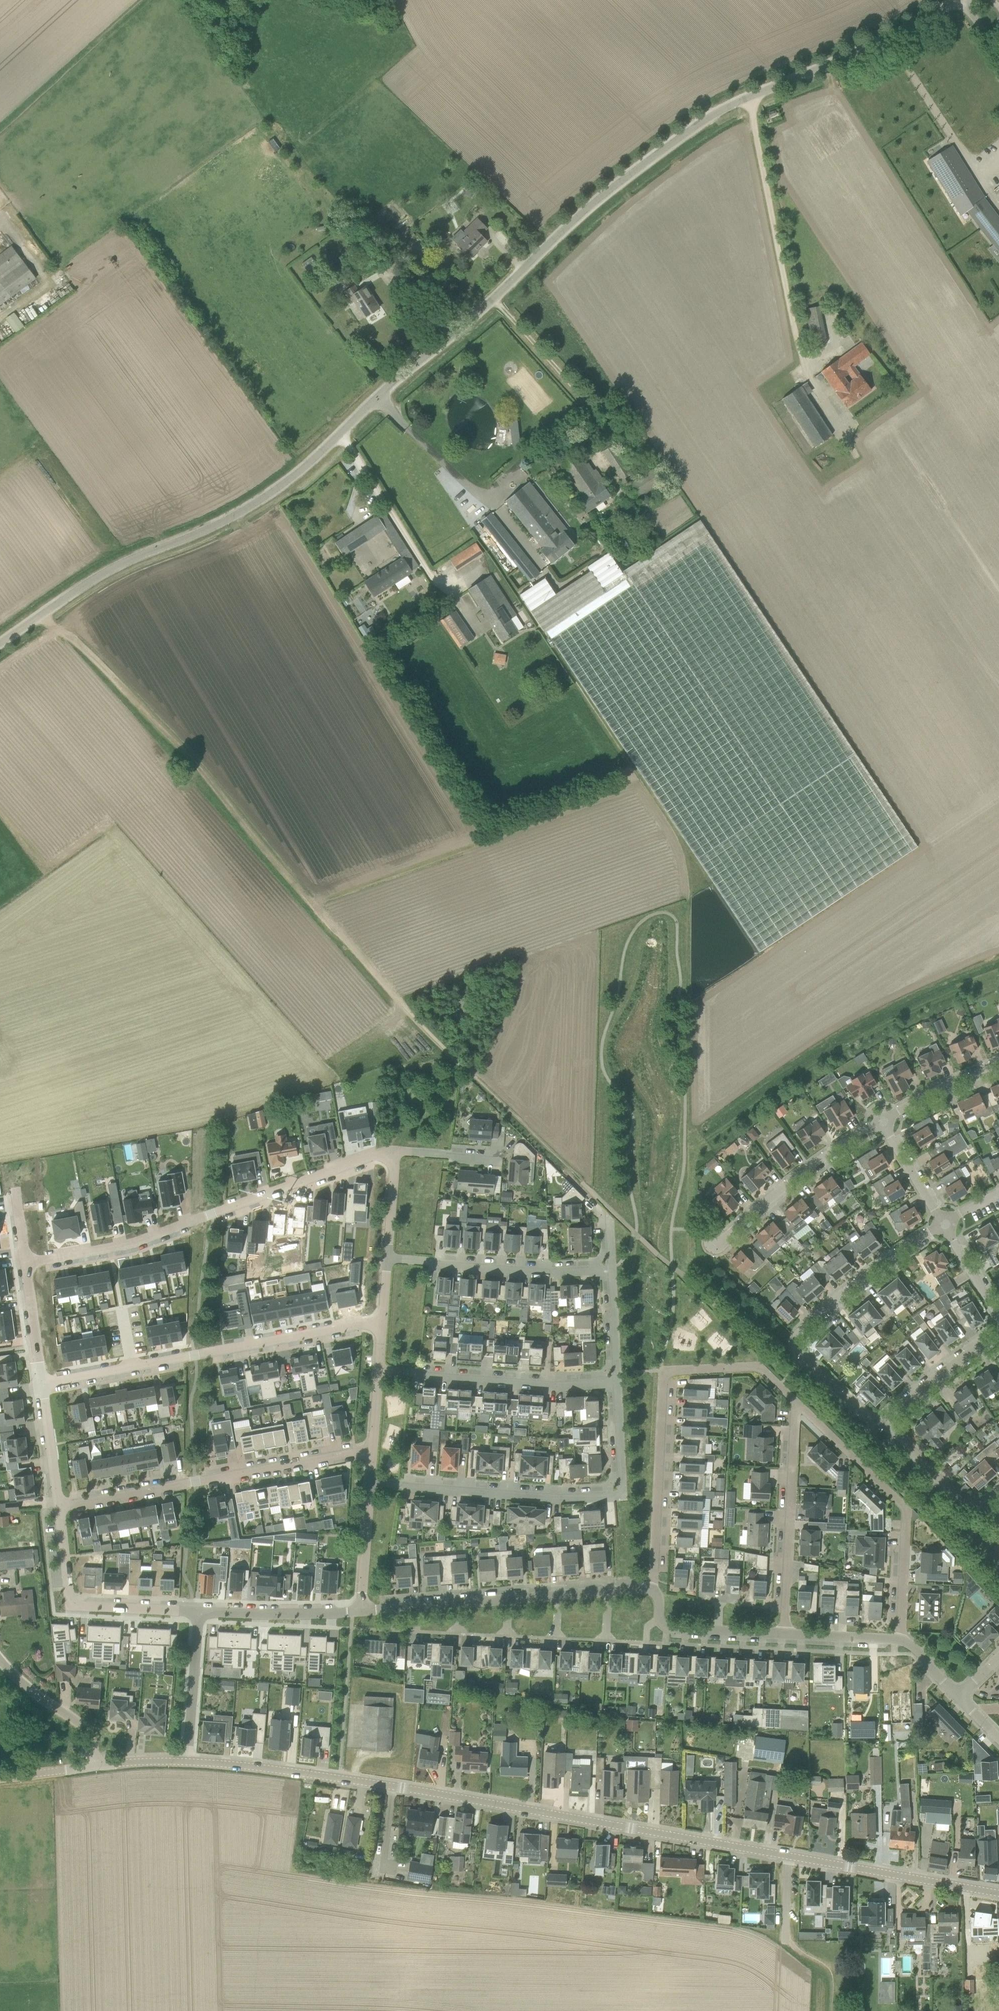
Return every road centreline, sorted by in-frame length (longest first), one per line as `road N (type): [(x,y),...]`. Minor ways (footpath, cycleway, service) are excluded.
road 1 (unclassified): [(0,643),(100,575),(268,495),(595,203),(696,125),(954,0)]
road 2 (tertiary): [(998,1893),(340,1778),(189,1761)]
road 3 (track): [(476,1078),(128,690),(41,615)]
road 4 (residential): [(397,1151),(144,1241),(27,1267)]
road 5 (residential): [(796,1400),(760,1366),(662,1369),(654,1590)]
road 6 (residential): [(42,1384),(383,1322)]
road 7 (residential): [(373,1448),(59,1509)]
road 8 (residential): [(943,1223),(796,1336),(796,1349),(851,1407),(888,1424)]
road 9 (residential): [(654,1590),(360,1610)]
road 10 (residential): [(901,1640),(907,1508),(796,1400)]
road 11 (residential): [(617,1490),(548,1496),(370,1483)]
road 12 (residential): [(782,1635),(796,1400)]
road 13 (residential): [(614,1382),(379,1371)]
road 14 (residential): [(610,1270),(389,1258)]
road 15 (residential): [(718,1243),(786,1185),(882,1122)]
road 16 (residential): [(360,1610),(196,1611)]
road 17 (residential): [(782,1635),(672,1631),(654,1590)]
road 18 (residential): [(196,1611),(189,1761)]
road 19 (unclassified): [(93,1765),(82,1726),(0,1659)]
road 20 (residential): [(888,1424),(943,1371),(998,1334)]
road 21 (residential): [(196,1611),(77,1607),(68,1597)]
road 22 (residential): [(882,1122),(998,1063)]
road 23 (residential): [(360,1610),(370,1483)]
road 24 (residential): [(983,1501),(967,1502),(888,1424)]
road 25 (residential): [(42,1384),(59,1509)]

